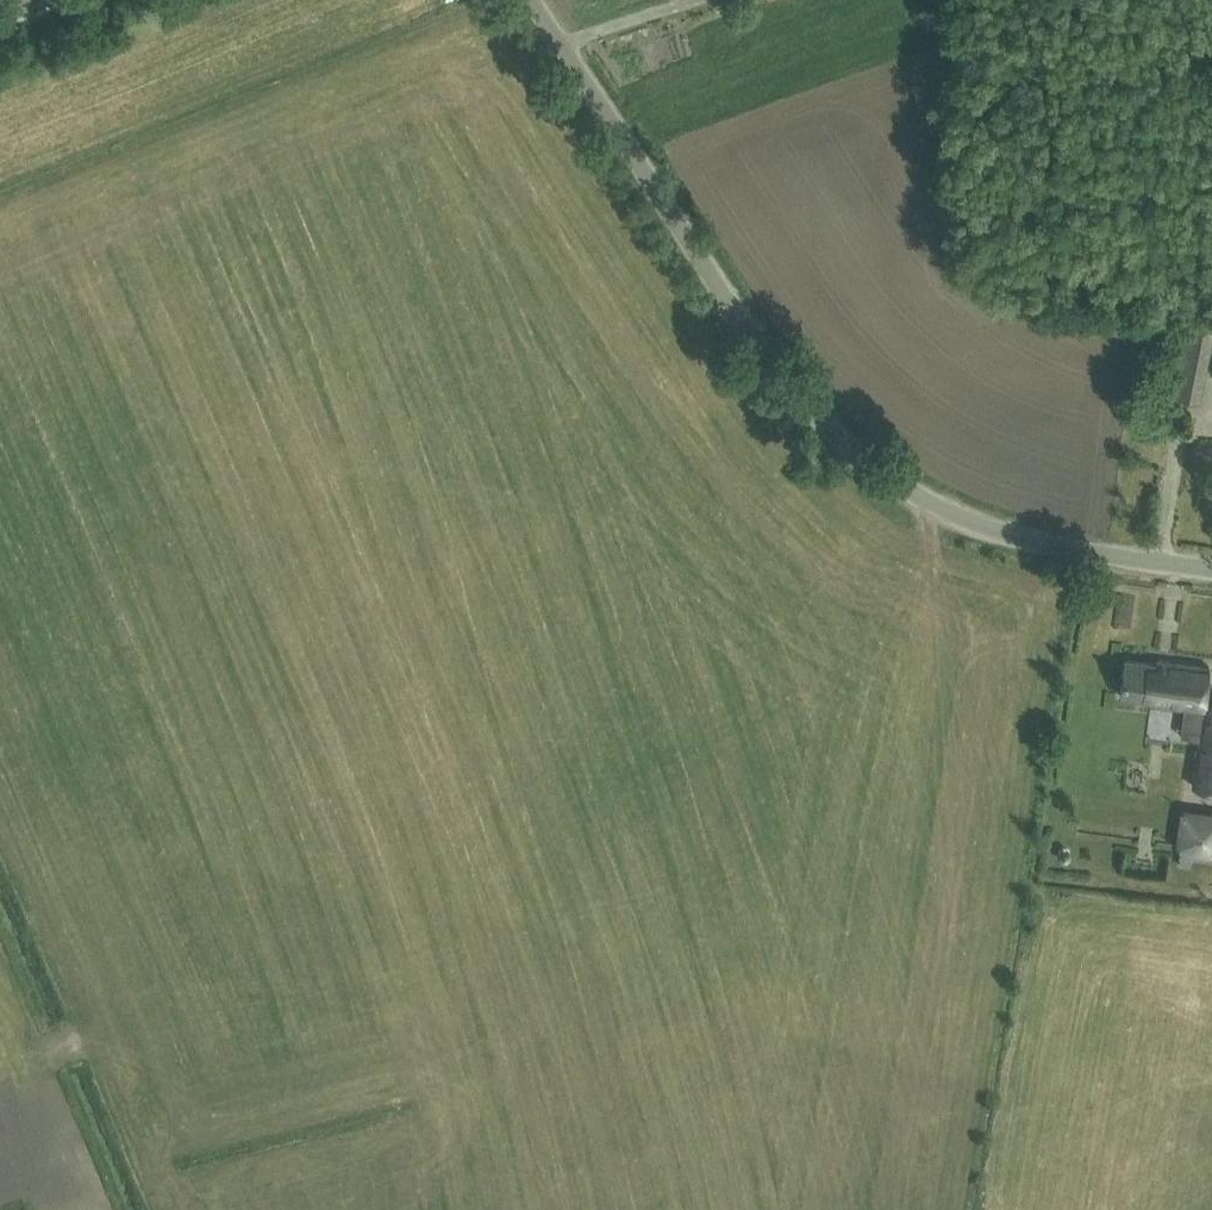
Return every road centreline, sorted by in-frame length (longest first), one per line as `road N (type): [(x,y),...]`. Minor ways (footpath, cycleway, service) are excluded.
road 1 (unclassified): [(1211,569),(974,523),(875,467),(795,391),(742,322),(531,0)]

